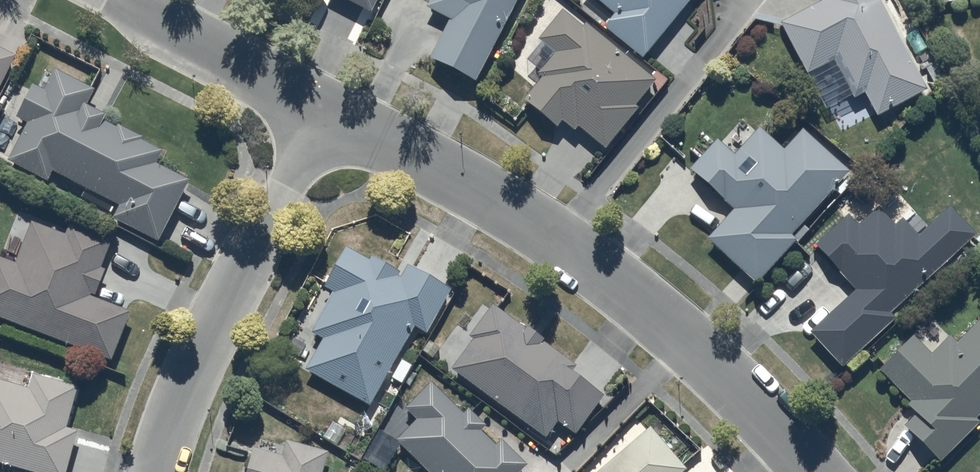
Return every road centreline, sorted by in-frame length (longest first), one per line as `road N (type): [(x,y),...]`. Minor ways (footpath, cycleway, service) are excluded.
road 1 (residential): [(813,471),(621,282),(328,107)]
road 2 (residential): [(328,107),(210,330),(153,471)]
road 3 (residential): [(328,107),(119,0)]

